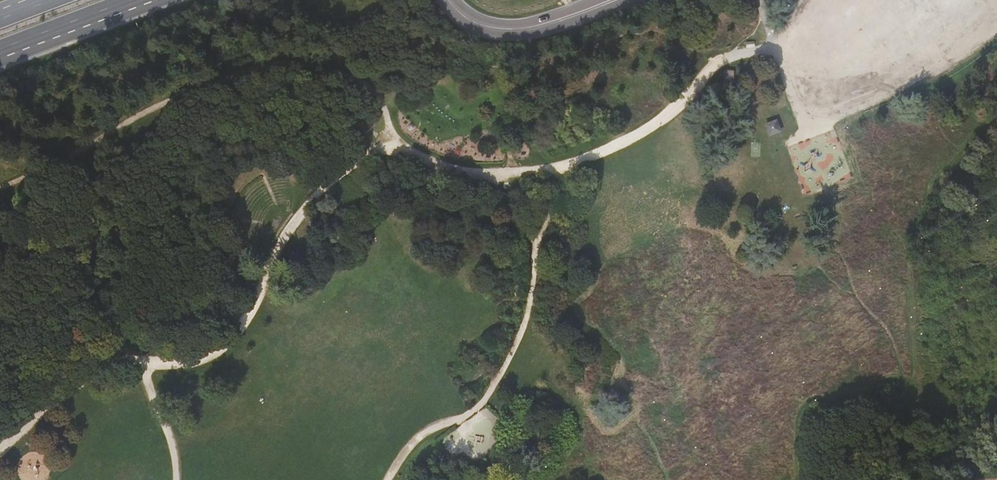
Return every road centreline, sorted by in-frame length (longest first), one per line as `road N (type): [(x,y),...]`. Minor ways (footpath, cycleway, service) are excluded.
road 1 (track): [(759,0),(772,44),(724,55),(654,122),(611,150),(563,167),(491,175),(394,145),(366,161),(312,202),(221,352),(195,362),(138,356),(101,369),(0,454)]
road 2 (track): [(772,44),(802,131),(944,73),(996,37)]
road 3 (primary): [(0,54),(142,0)]

